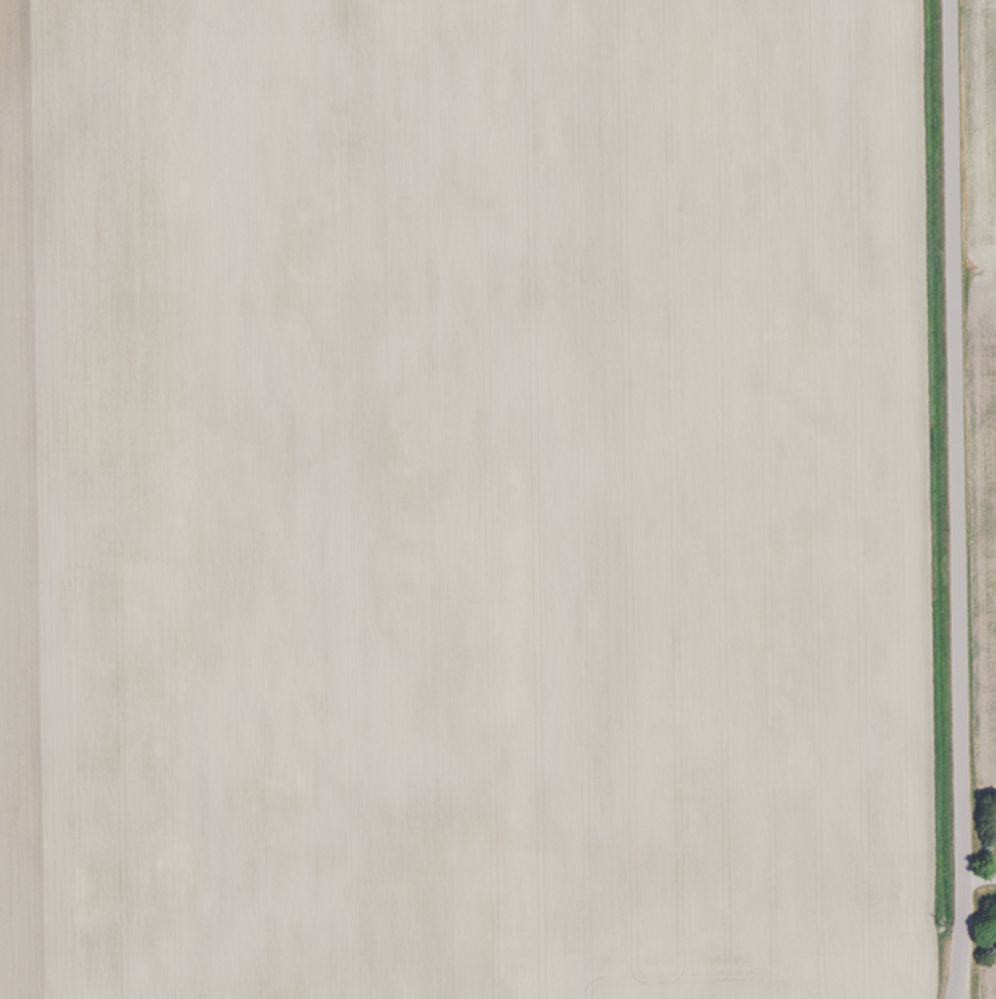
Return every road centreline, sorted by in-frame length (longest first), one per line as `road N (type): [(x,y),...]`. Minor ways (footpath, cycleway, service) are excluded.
road 1 (residential): [(959,998),(966,907),(952,0)]

